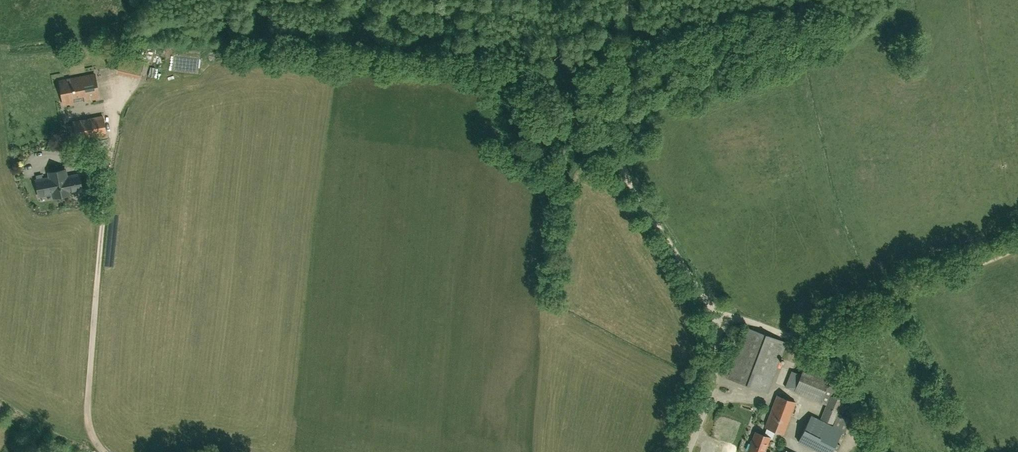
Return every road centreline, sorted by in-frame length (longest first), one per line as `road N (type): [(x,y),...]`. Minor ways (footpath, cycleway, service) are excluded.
road 1 (track): [(626,0),(625,171),(717,320)]
road 2 (track): [(103,451),(87,413),(116,124)]
road 3 (track): [(1017,245),(791,335)]
road 4 (track): [(874,451),(844,386),(791,335)]
road 5 (unclassified): [(688,451),(714,378),(717,320)]

